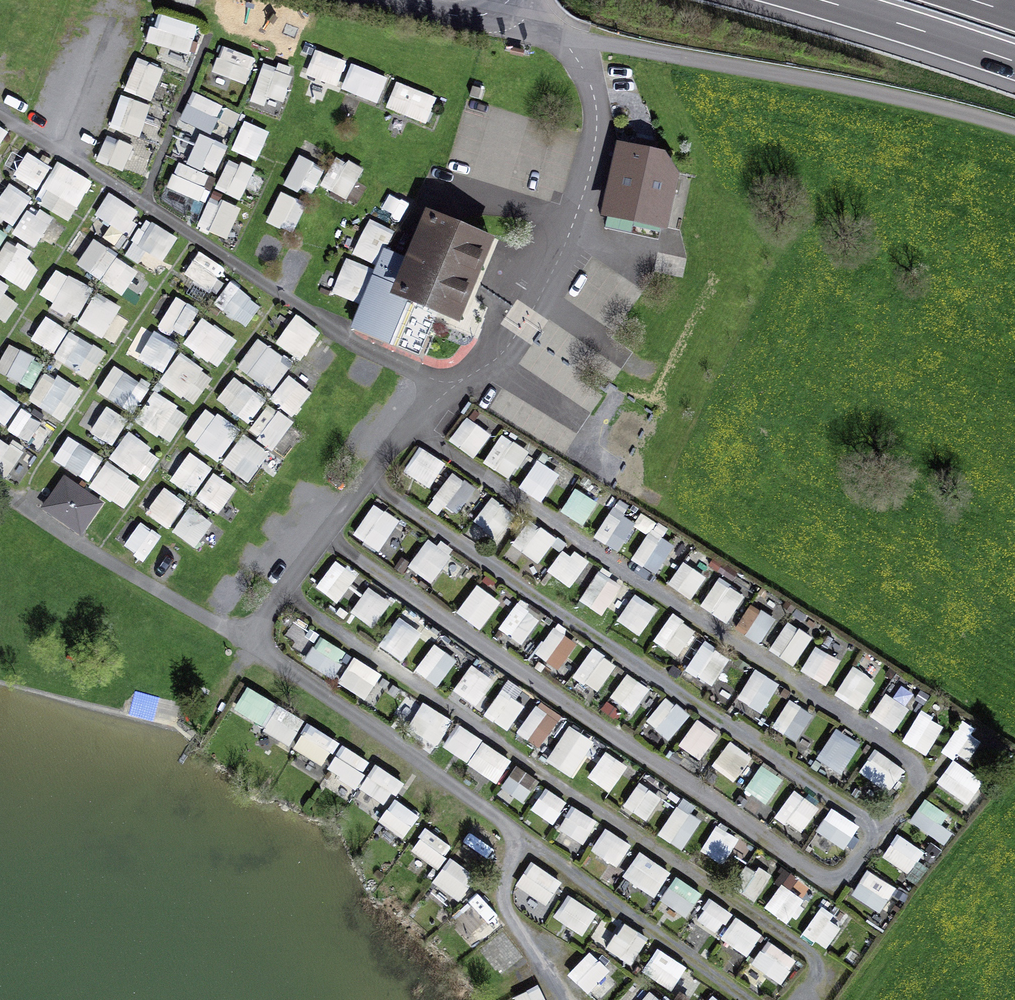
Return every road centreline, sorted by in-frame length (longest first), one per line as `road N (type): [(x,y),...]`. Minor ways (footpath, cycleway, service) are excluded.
road 1 (unclassified): [(503,6),(563,35),(1014,128)]
road 2 (motorway): [(818,0),(1014,64)]
road 3 (unclassified): [(503,6),(453,16),(384,0)]

